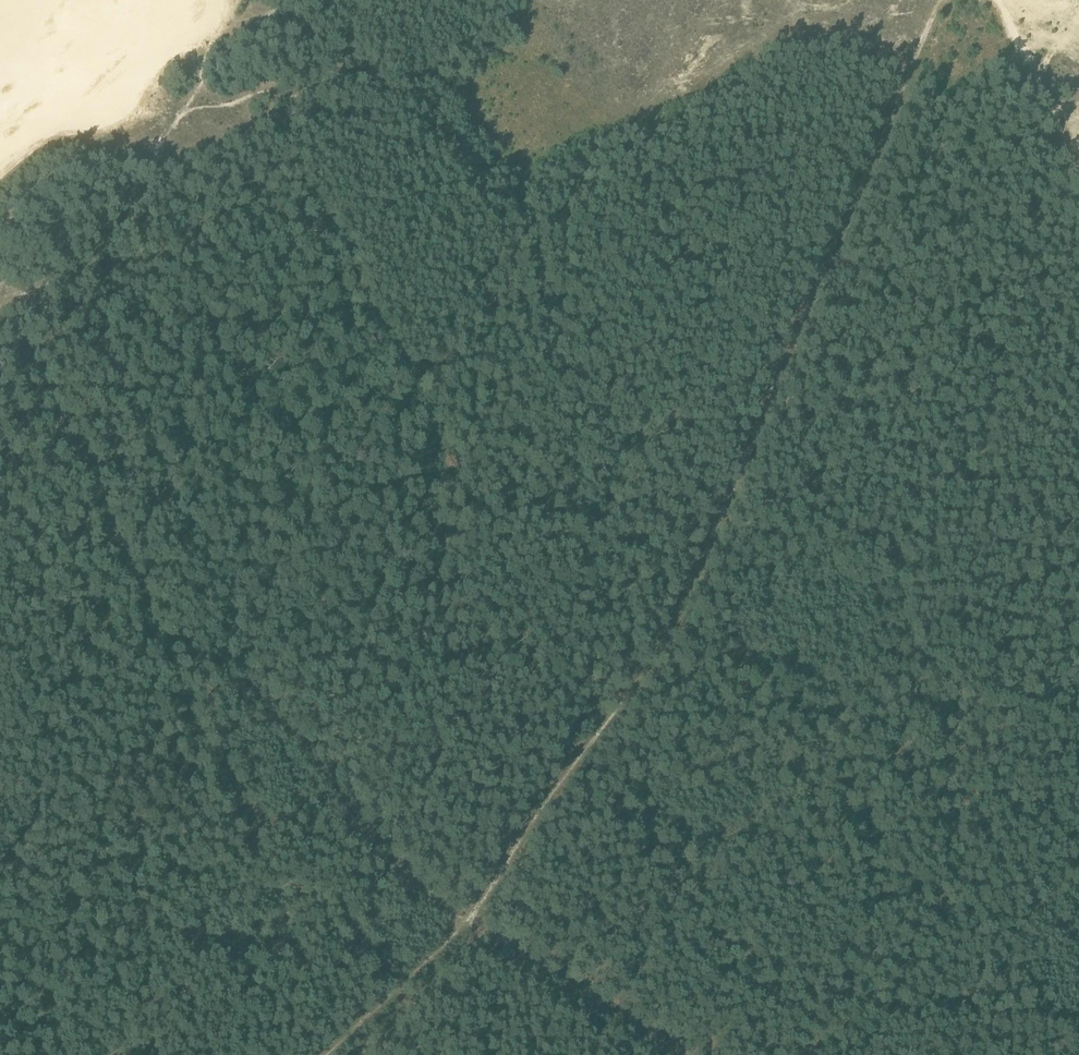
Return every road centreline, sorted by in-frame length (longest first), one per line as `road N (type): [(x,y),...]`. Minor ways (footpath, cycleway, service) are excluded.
road 1 (track): [(947,0),(651,669),(466,928),(328,1054)]

